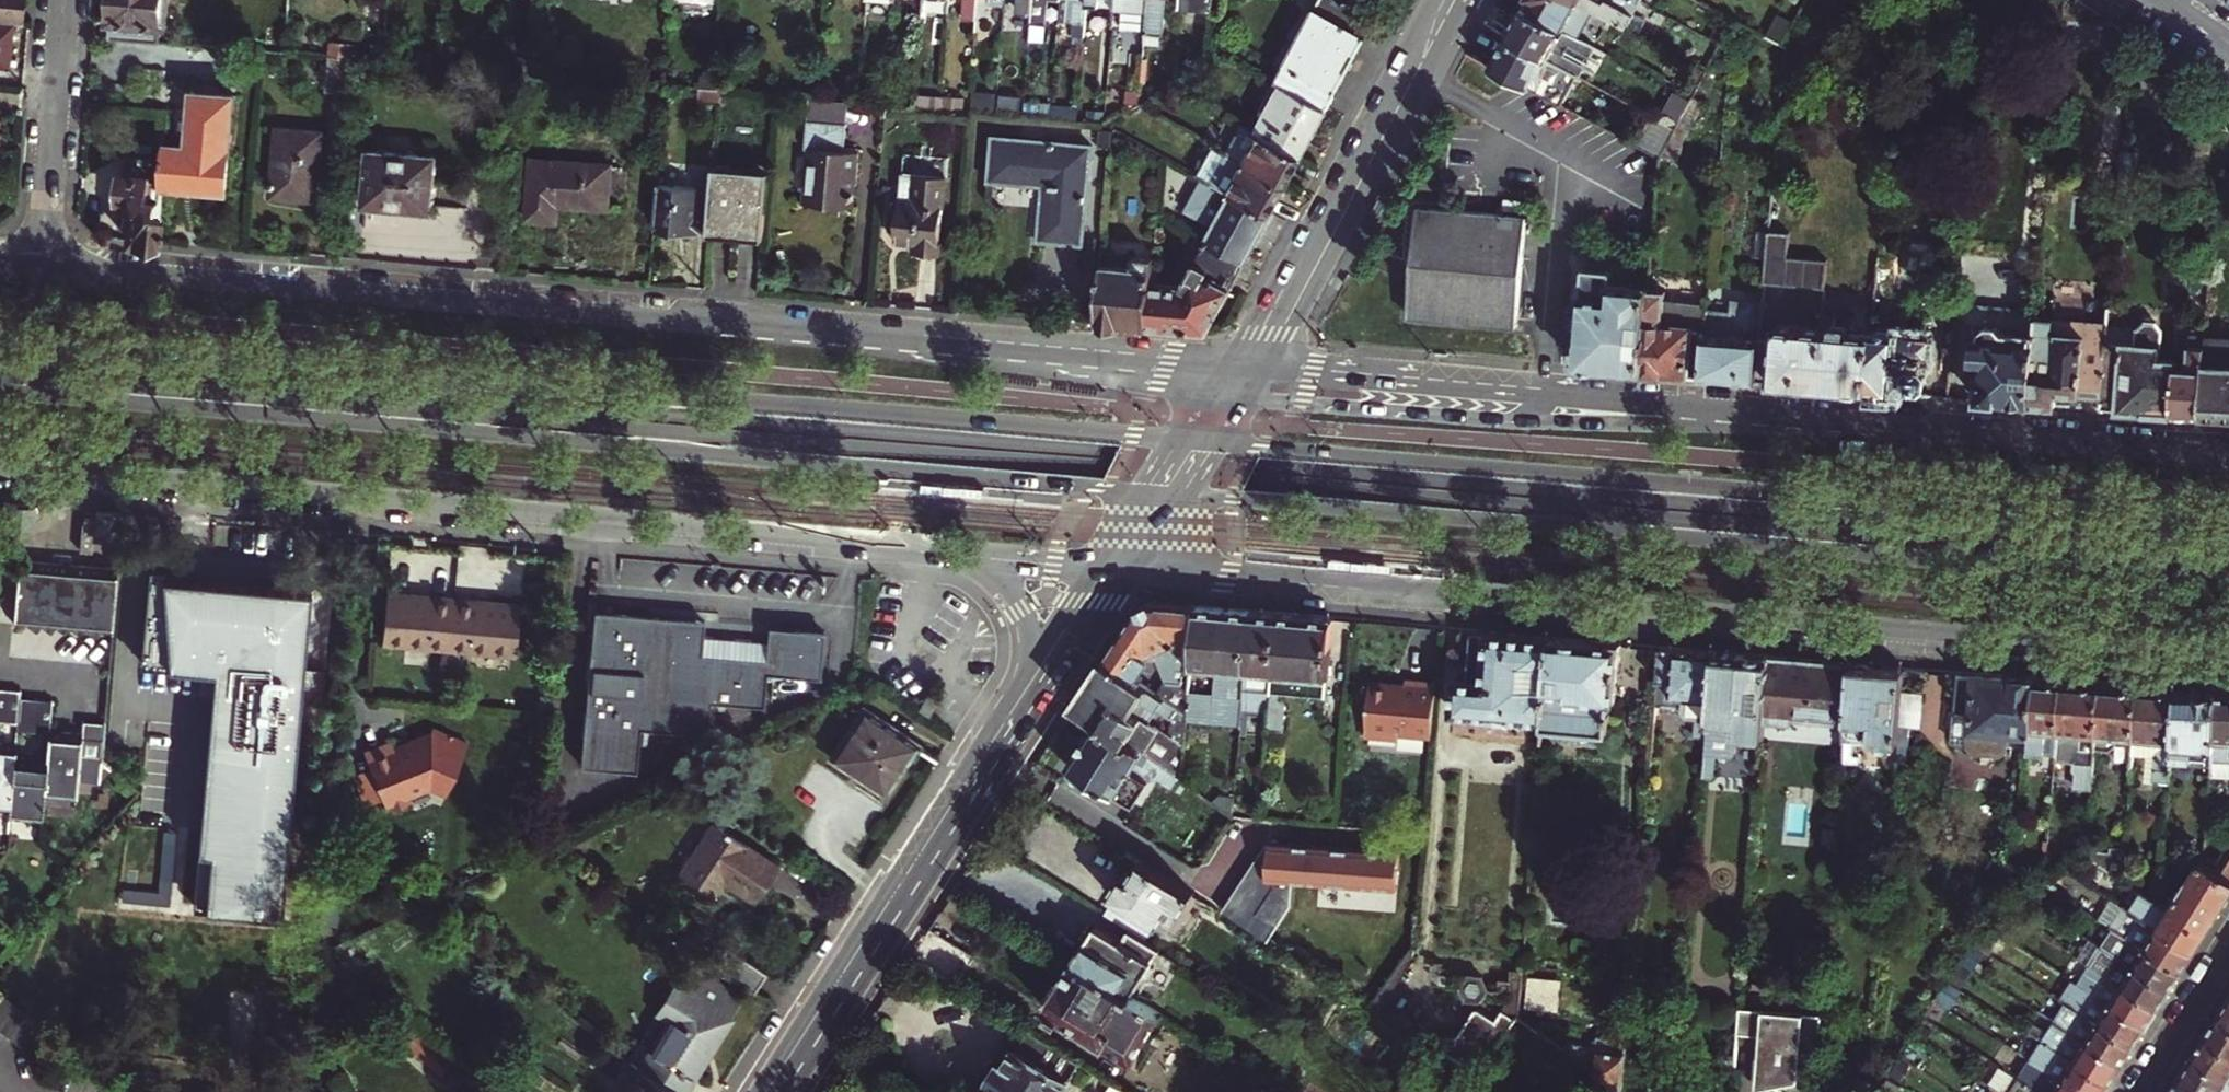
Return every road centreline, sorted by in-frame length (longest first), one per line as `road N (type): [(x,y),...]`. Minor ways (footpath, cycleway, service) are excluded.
road 1 (primary): [(238,403),(1320,487),(1941,551)]
road 2 (primary): [(1957,518),(1324,470),(351,379)]
road 3 (tertiary): [(1252,364),(42,263)]
road 4 (tertiary): [(1109,565),(2228,655)]
road 5 (tertiary): [(2228,451),(1252,364)]
road 6 (tertiary): [(0,466),(937,550)]
road 7 (primary): [(238,403),(1161,493)]
road 8 (primary): [(1198,440),(351,379)]
road 9 (primary): [(1161,493),(1941,551)]
road 10 (primary): [(1957,518),(1653,480),(1198,440)]
road 11 (primary): [(773,1091),(1024,699)]
road 12 (secondary): [(1252,364),(1449,0)]
road 13 (primary): [(351,379),(0,347)]
road 14 (primary): [(1941,551),(2228,574)]
road 15 (primary): [(2228,540),(1957,518)]
road 16 (residential): [(42,263),(65,0)]
road 17 (primary): [(0,380),(238,403)]
road 18 (primary): [(937,550),(972,561),(1013,599),(1029,637),(1024,699)]
road 19 (tertiary): [(937,550),(1109,565)]
road 20 (residential): [(2140,1091),(2228,950)]
road 21 (primary): [(1024,699),(1109,565)]

